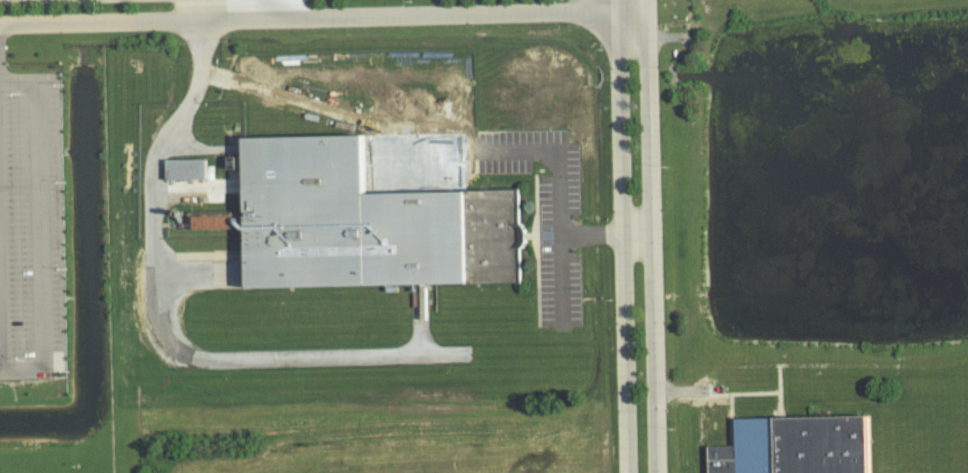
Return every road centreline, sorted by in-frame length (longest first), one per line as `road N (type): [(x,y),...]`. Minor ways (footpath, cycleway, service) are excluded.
road 1 (residential): [(0,23),(618,11)]
road 2 (residential): [(618,0),(628,472)]
road 3 (residential): [(657,472),(647,0)]

